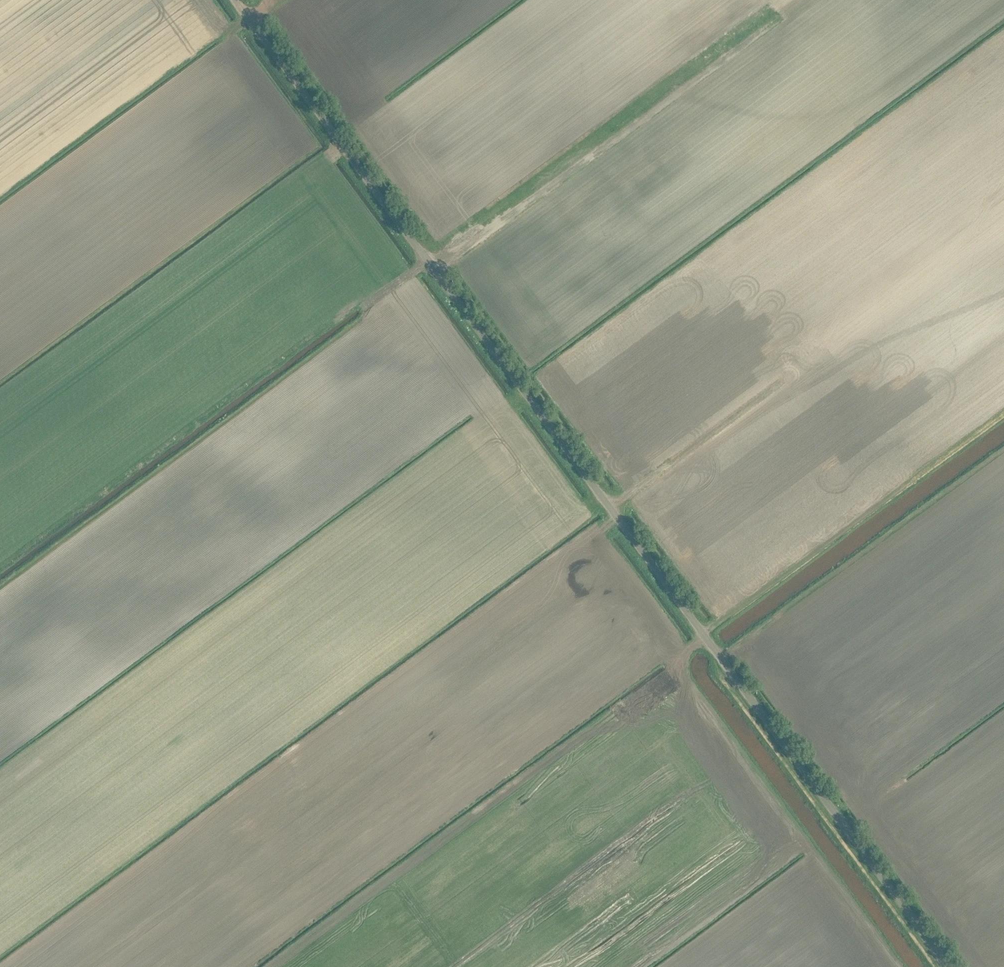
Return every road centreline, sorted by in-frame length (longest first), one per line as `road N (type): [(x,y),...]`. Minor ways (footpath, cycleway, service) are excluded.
road 1 (unclassified): [(948,966),(234,0)]

